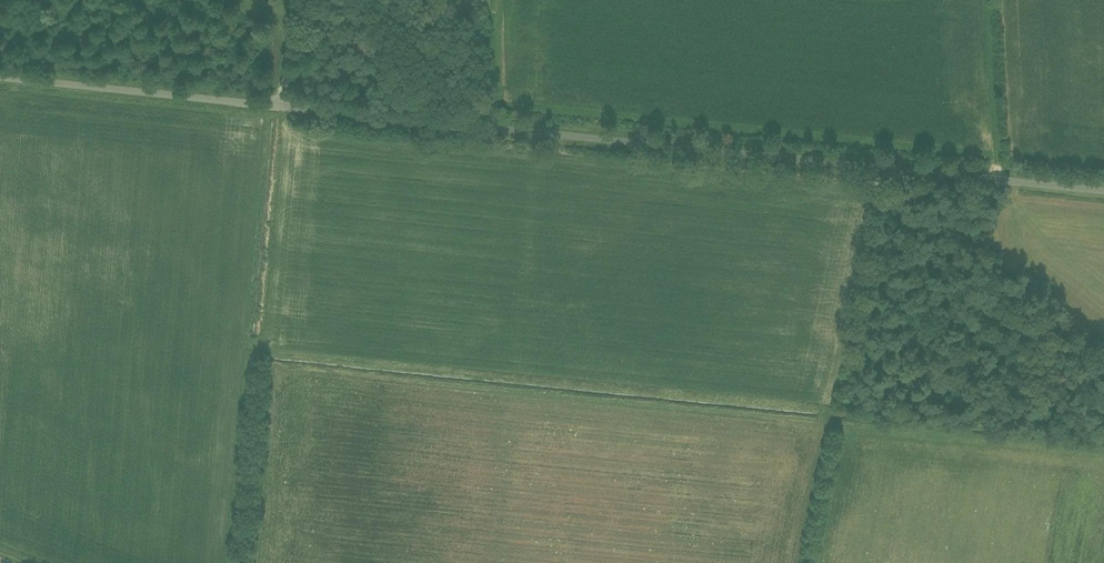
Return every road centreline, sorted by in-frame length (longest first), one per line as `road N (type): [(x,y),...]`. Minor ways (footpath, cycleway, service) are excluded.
road 1 (unclassified): [(1103,190),(0,77)]

